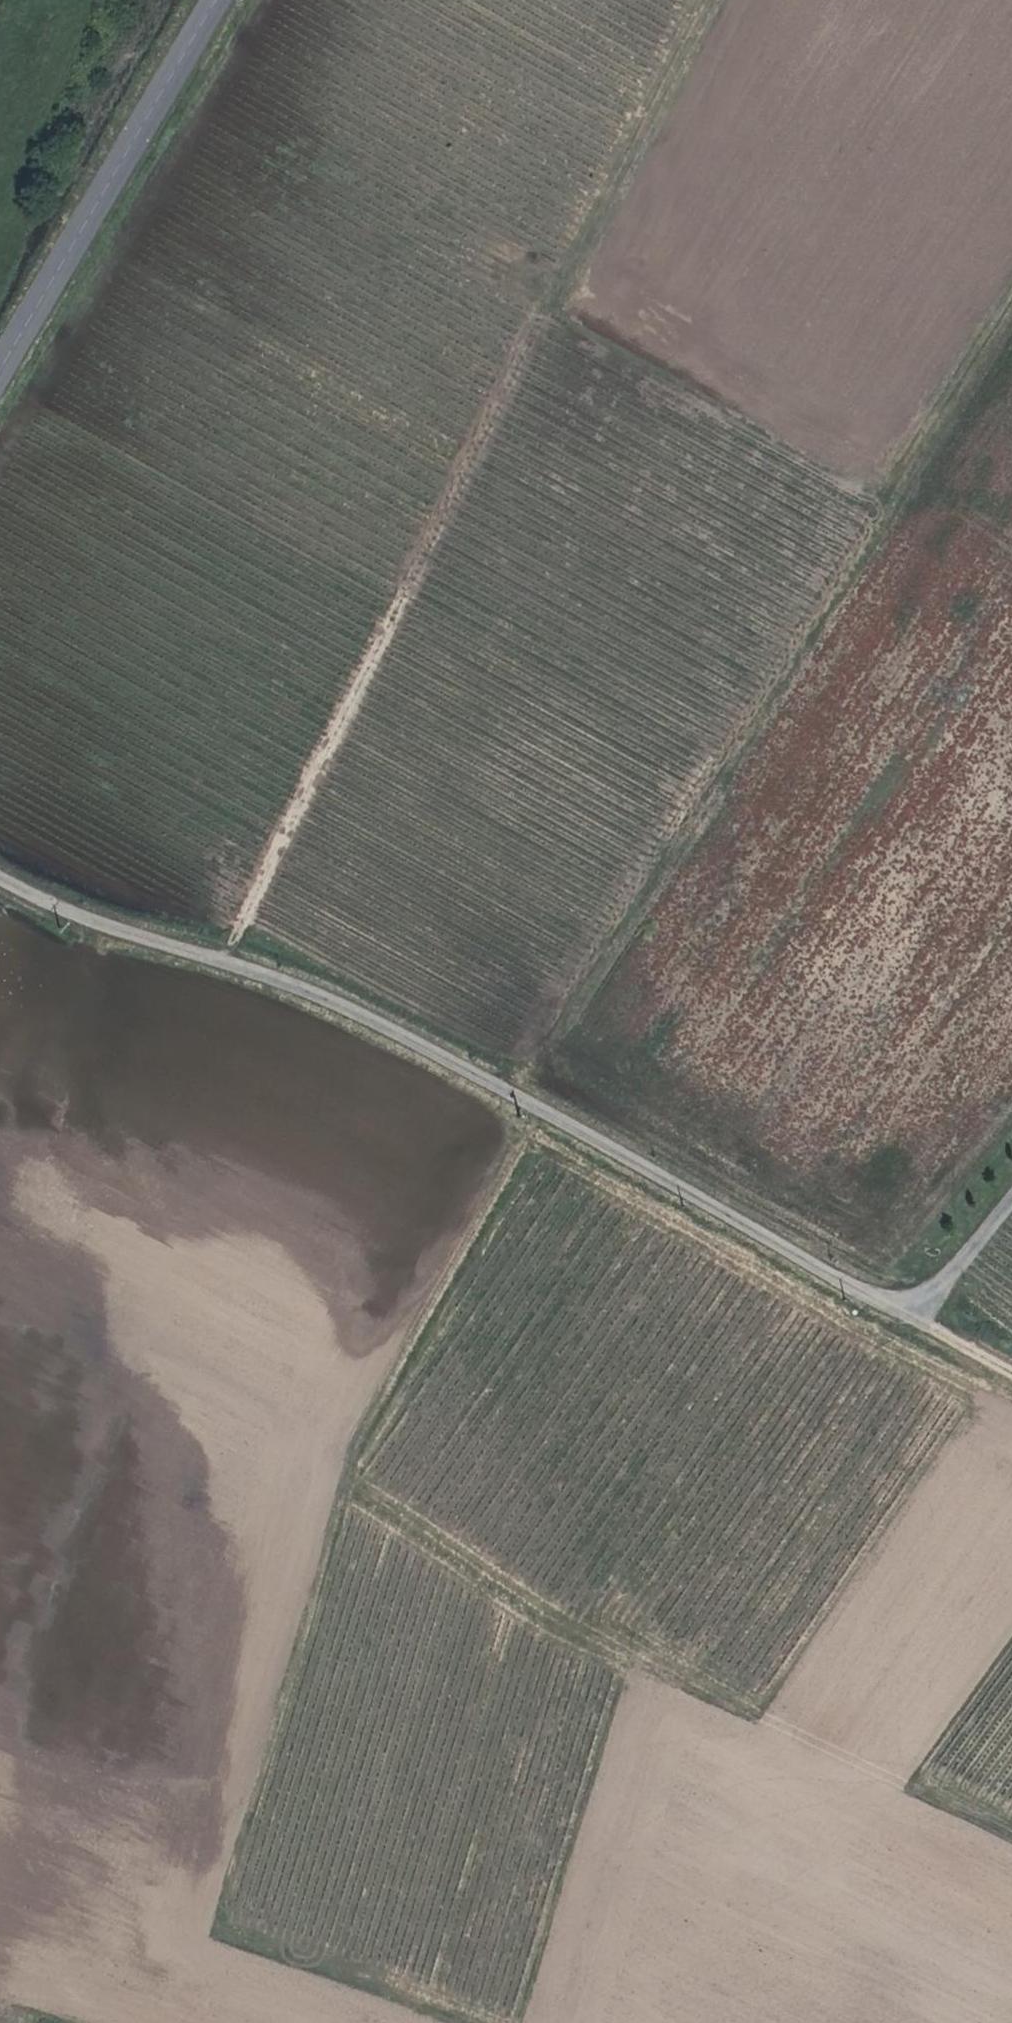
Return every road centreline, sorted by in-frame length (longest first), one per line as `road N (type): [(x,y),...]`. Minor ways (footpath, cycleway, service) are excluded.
road 1 (unclassified): [(922,1315),(392,1028),(249,967),(106,925),(0,874)]
road 2 (secondary): [(0,373),(219,0)]

